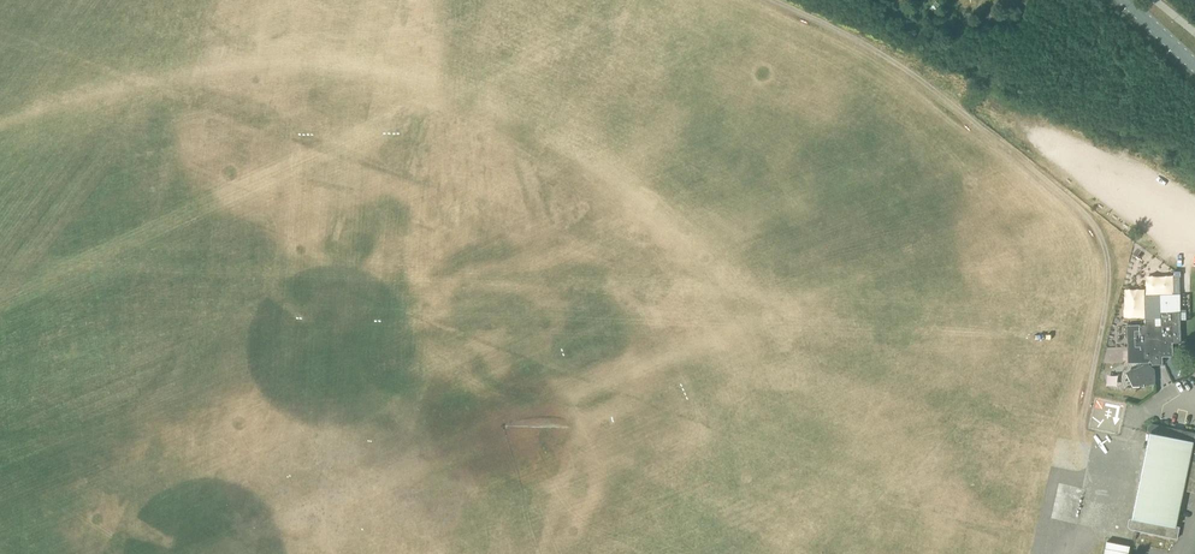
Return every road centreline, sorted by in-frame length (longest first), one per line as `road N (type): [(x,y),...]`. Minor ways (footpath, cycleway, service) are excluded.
road 1 (track): [(1120,465),(1091,458),(1084,444),(1109,290),(1108,257),(1084,213),(910,72),(768,0)]

